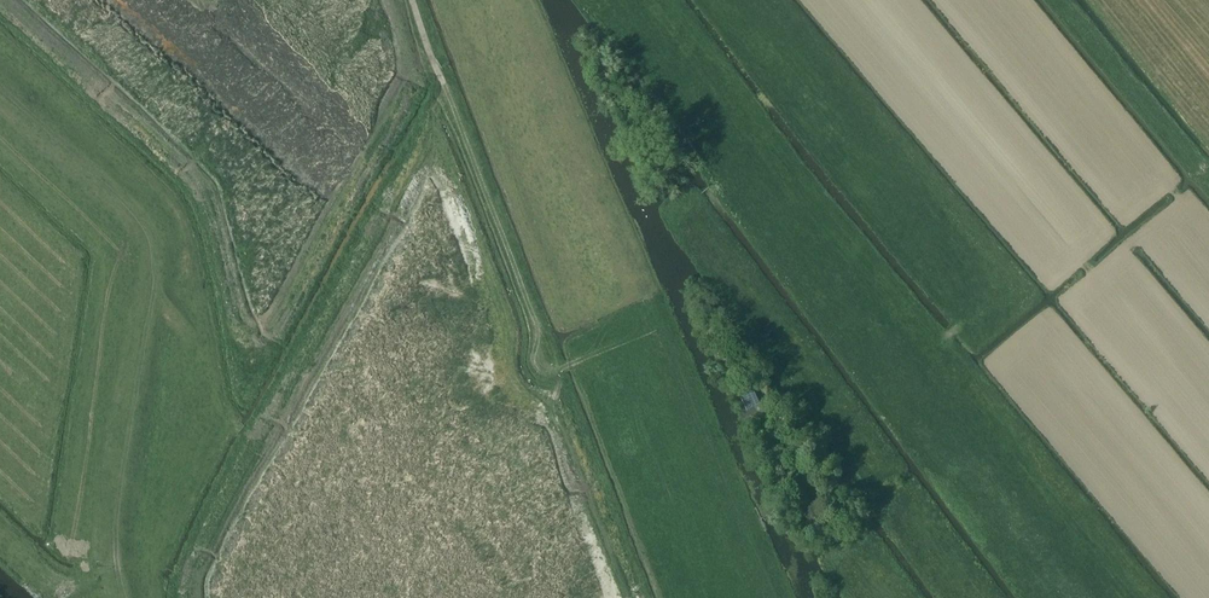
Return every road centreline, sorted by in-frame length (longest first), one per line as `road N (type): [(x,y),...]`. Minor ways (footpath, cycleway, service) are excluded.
road 1 (track): [(581,362),(541,370),(541,328),(413,0)]

